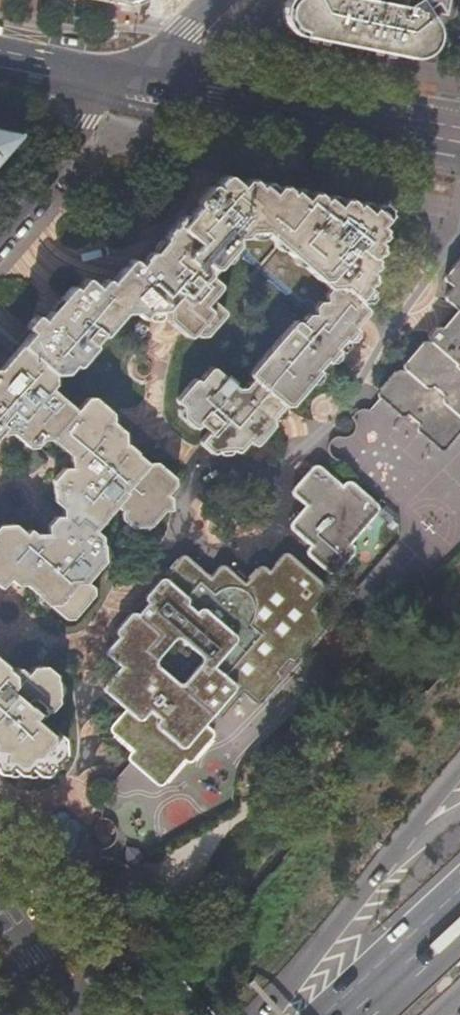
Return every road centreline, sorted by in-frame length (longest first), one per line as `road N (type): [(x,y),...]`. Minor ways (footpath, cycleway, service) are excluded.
road 1 (primary): [(459,132),(139,71)]
road 2 (trunk): [(459,769),(264,1014)]
road 3 (residential): [(0,235),(72,152),(103,101),(139,71)]
road 4 (trunk): [(459,909),(345,1014)]
road 5 (primary): [(139,71),(0,51)]
road 6 (tertiary): [(0,904),(81,1014)]

